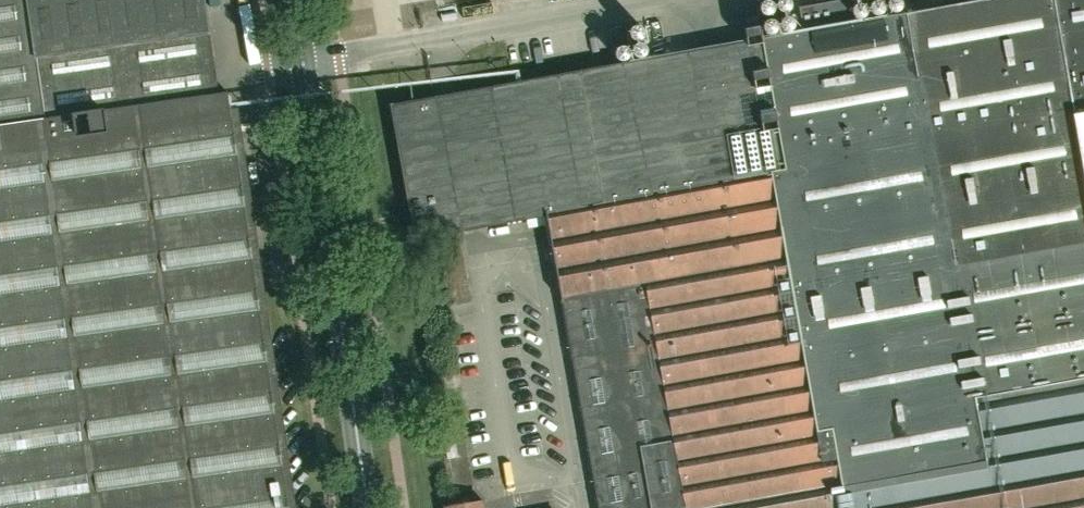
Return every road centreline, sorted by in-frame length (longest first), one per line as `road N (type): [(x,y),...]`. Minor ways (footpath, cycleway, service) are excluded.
road 1 (tertiary): [(367,507),(292,0)]

